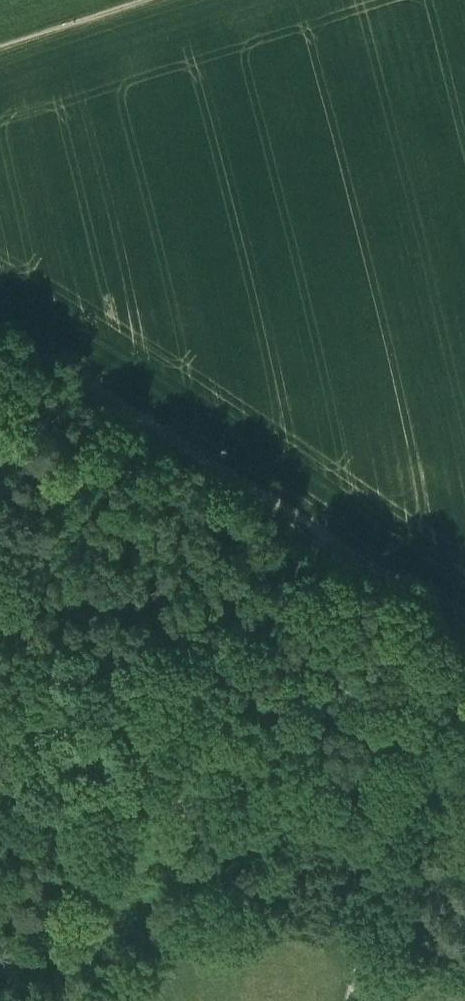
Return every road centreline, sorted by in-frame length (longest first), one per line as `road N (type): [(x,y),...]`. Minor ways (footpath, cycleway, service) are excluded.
road 1 (track): [(438,666),(354,1000)]

